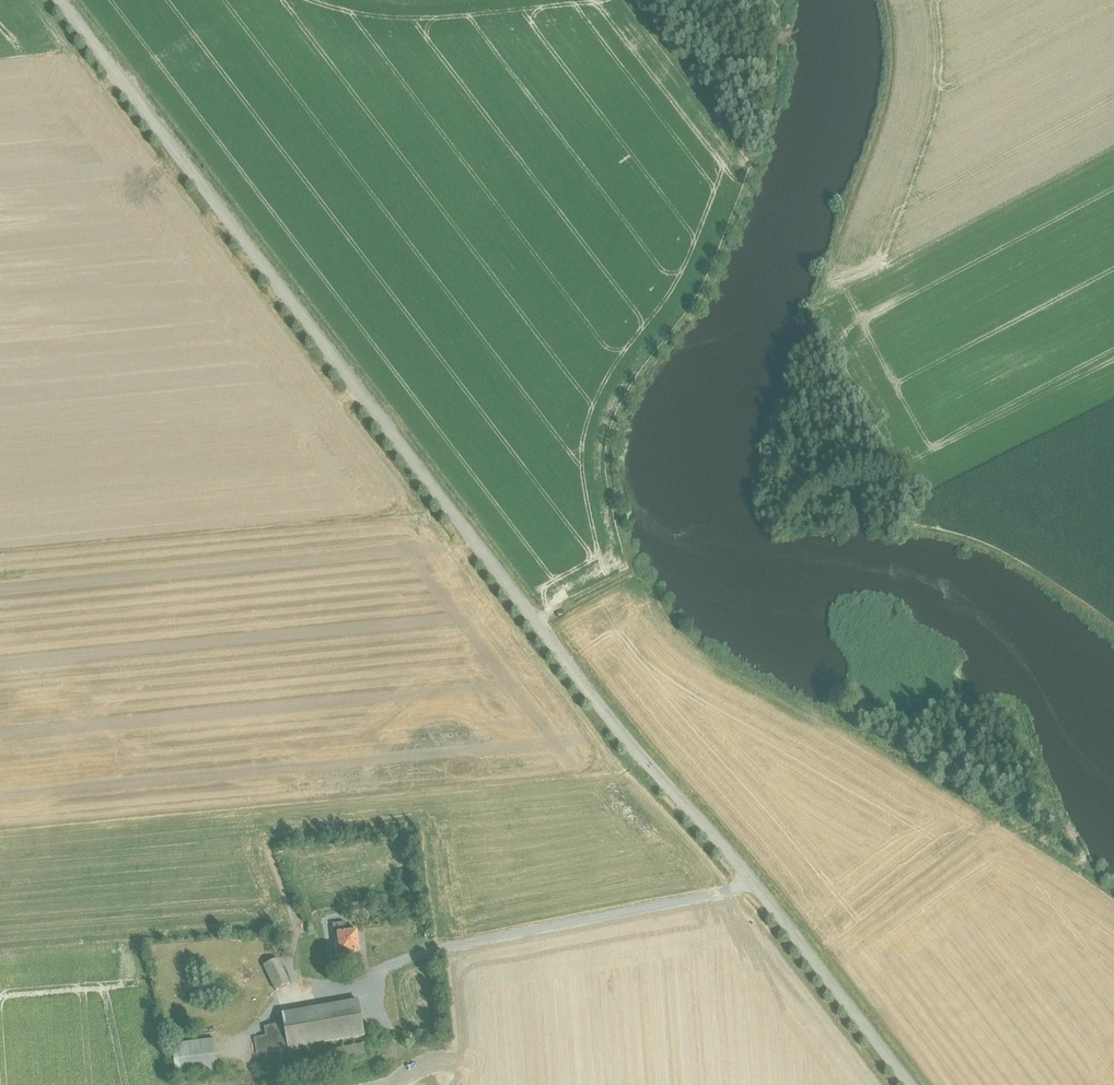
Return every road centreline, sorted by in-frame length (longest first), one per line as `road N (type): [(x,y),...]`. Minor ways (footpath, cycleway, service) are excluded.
road 1 (tertiary): [(756,886),(487,562),(61,0)]
road 2 (unclassified): [(367,980),(444,951),(756,886)]
road 3 (tertiary): [(909,1084),(756,886)]

